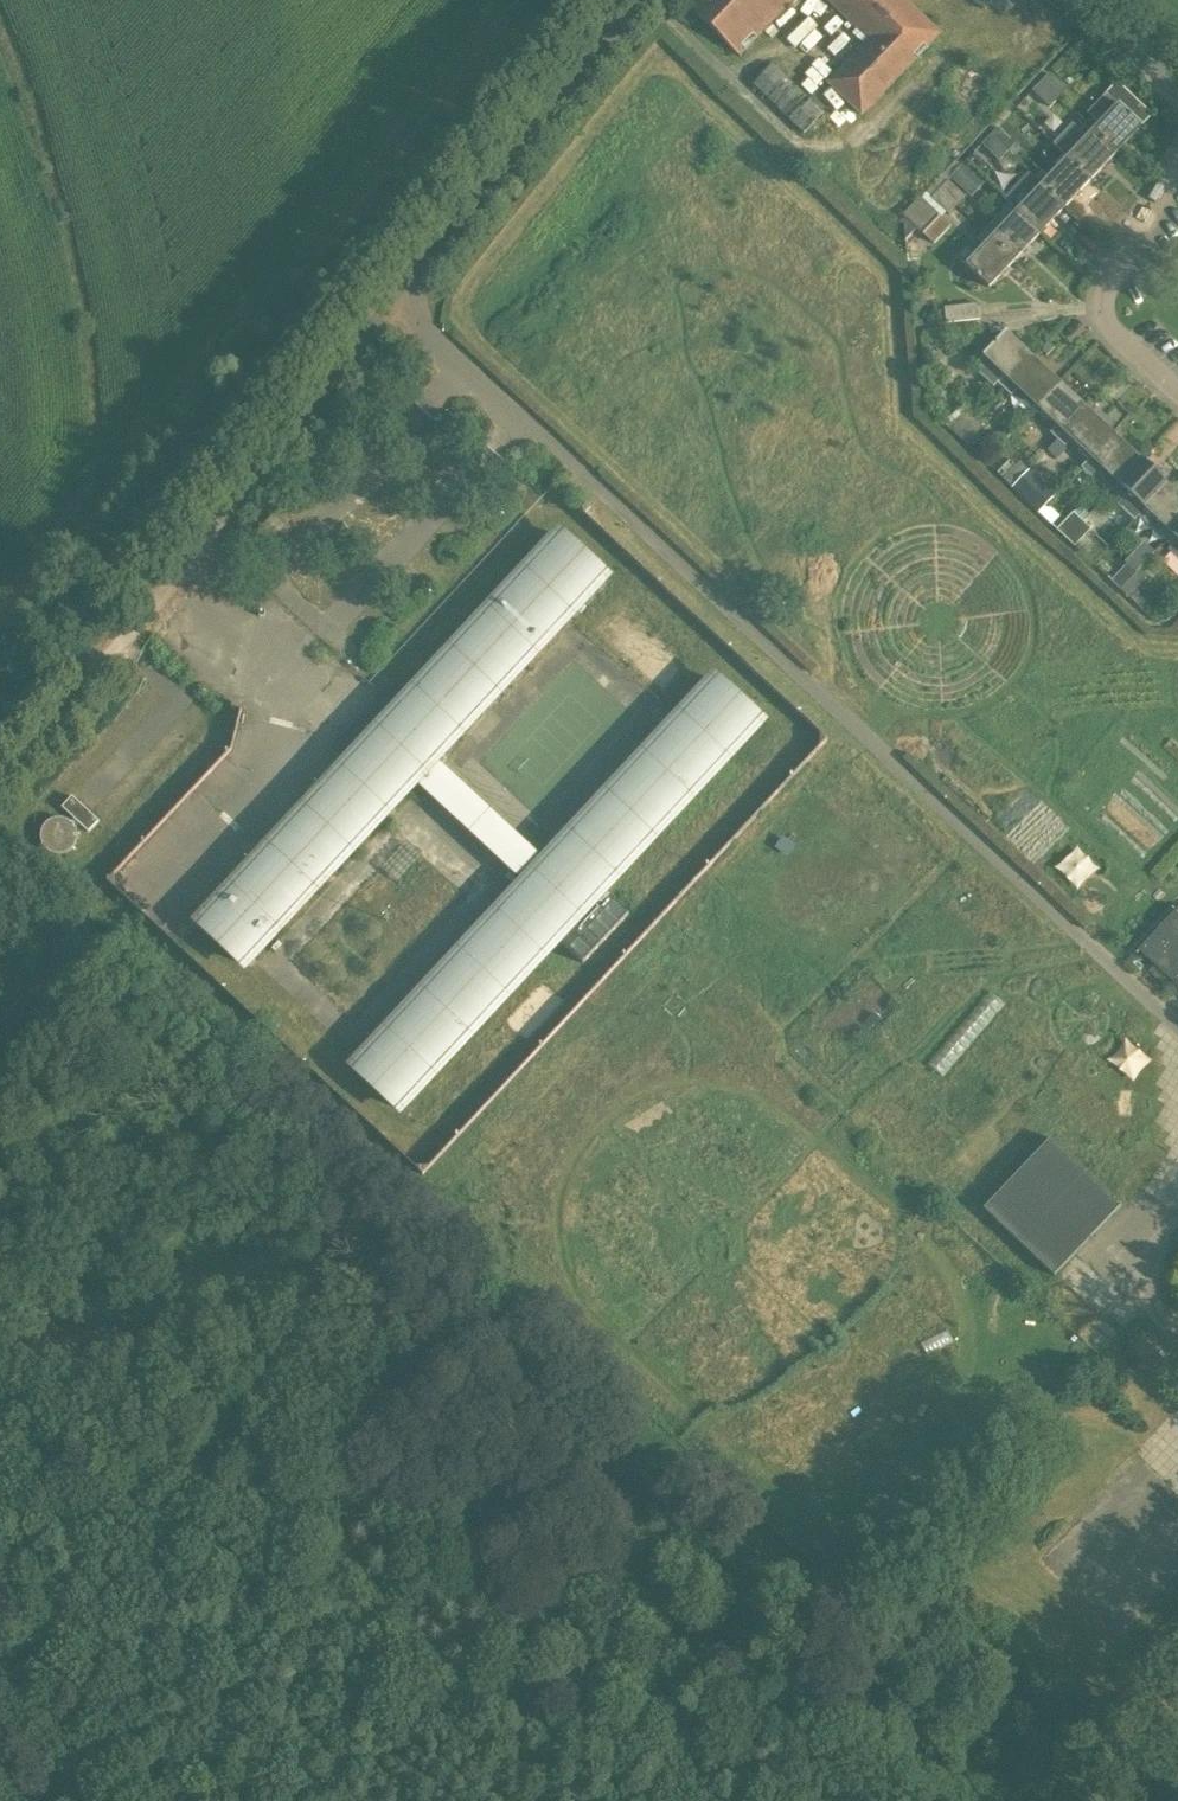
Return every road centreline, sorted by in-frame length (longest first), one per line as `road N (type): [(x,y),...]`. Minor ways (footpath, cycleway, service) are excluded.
road 1 (unclassified): [(114,647),(632,0)]
road 2 (residential): [(1177,396),(1107,330),(1117,289),(1177,161)]
road 3 (track): [(0,781),(114,647)]

